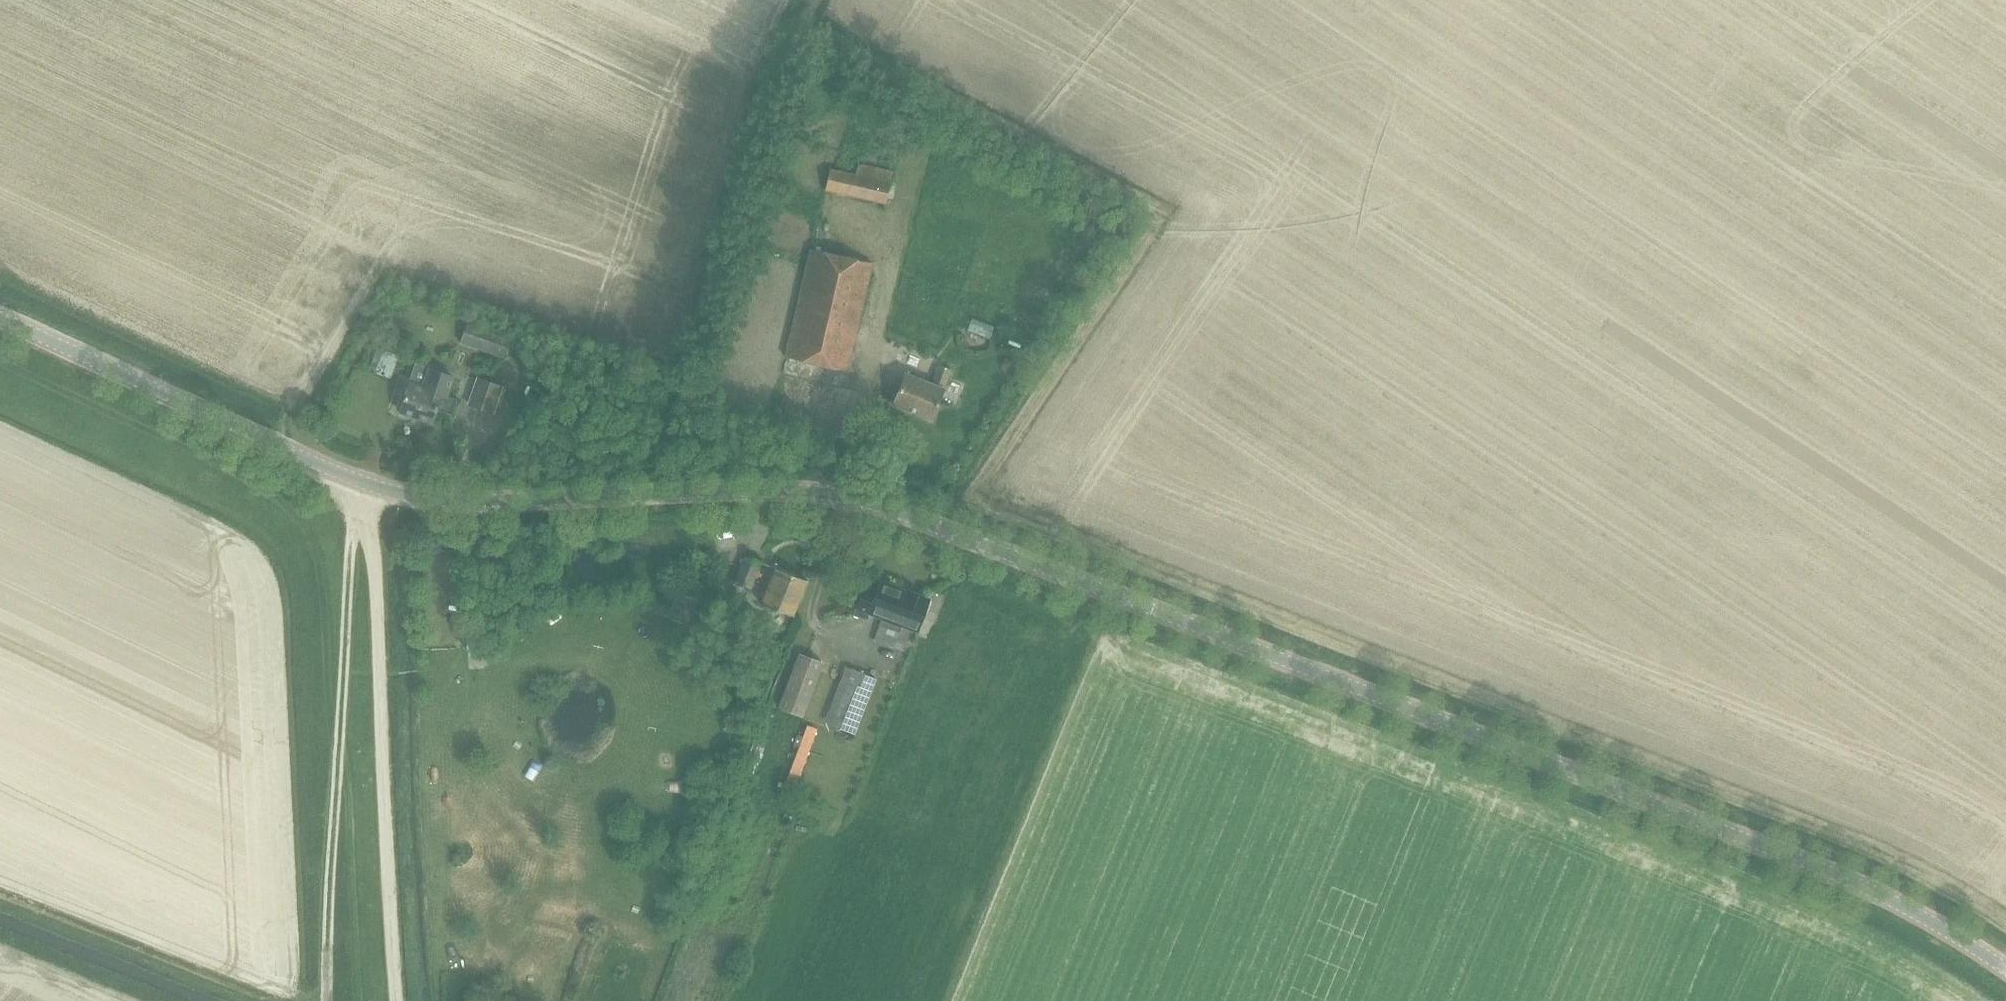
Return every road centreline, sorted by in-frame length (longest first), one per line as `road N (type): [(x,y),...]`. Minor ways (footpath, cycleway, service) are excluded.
road 1 (tertiary): [(2005,969),(1847,879),(871,505),(778,491),(414,496),(316,464),(0,318)]
road 2 (track): [(363,482),(350,538),(327,1000)]
road 3 (track): [(363,482),(395,1000)]

